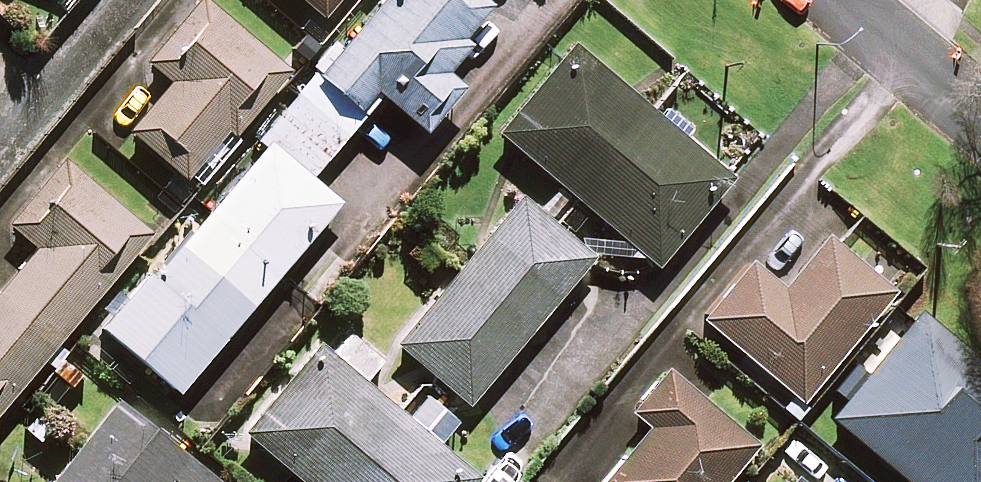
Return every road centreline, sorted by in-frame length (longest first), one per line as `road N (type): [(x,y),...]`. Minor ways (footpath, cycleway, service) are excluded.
road 1 (residential): [(846,0),(980,114)]

